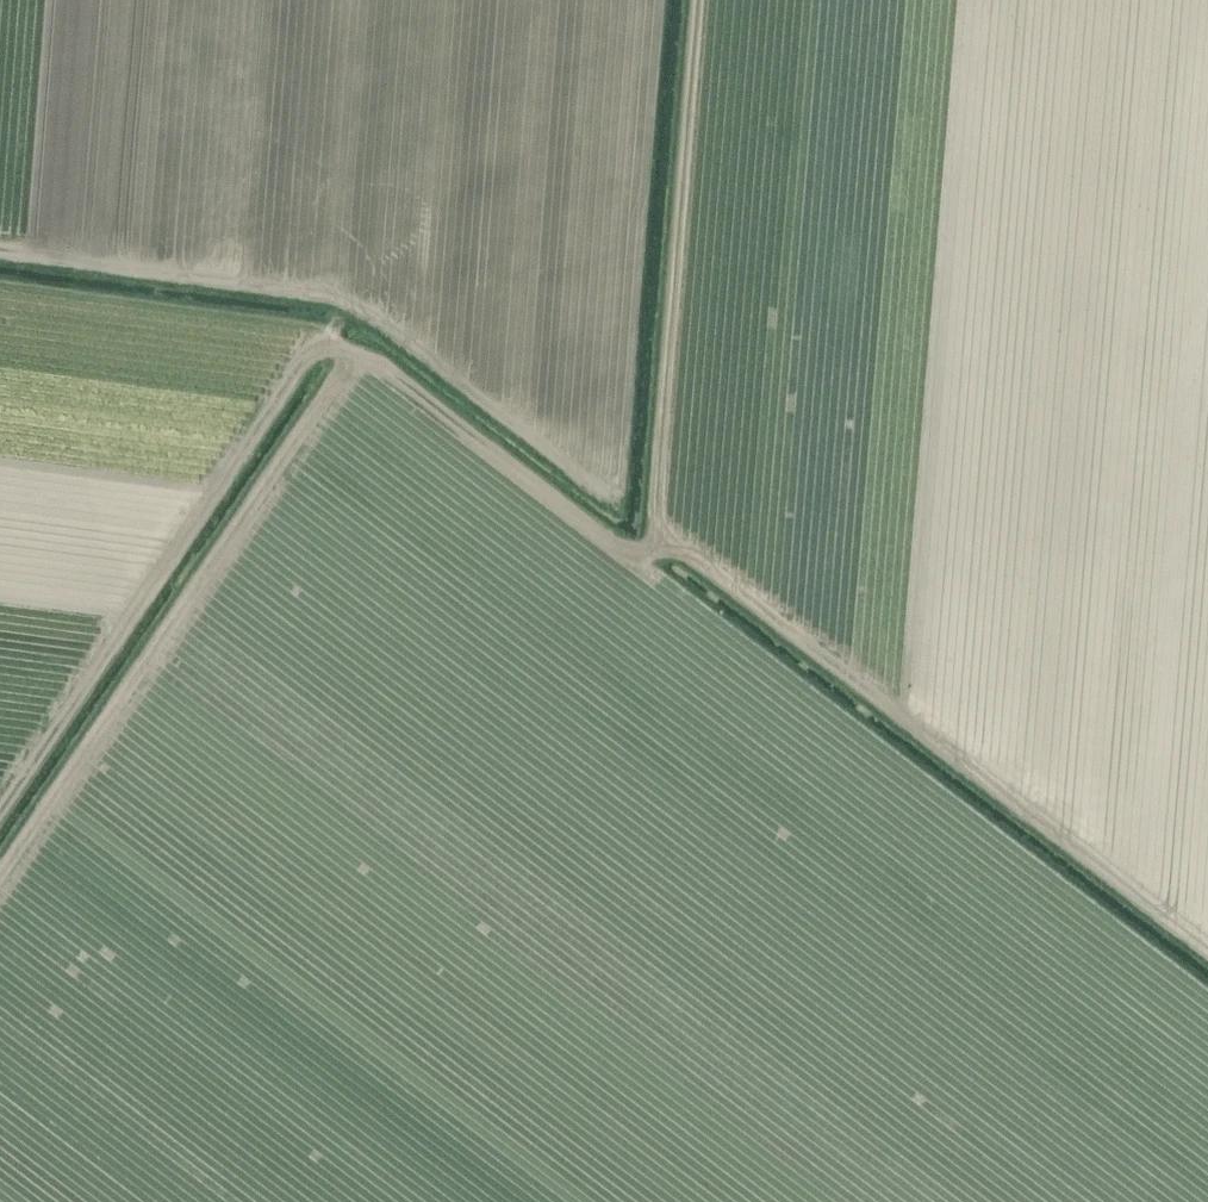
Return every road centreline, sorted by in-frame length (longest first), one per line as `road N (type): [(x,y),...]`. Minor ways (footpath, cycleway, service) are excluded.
road 1 (track): [(699,0),(651,547),(617,547),(373,357),(343,367),(0,881)]
road 2 (track): [(651,547),(680,554),(1207,954)]

